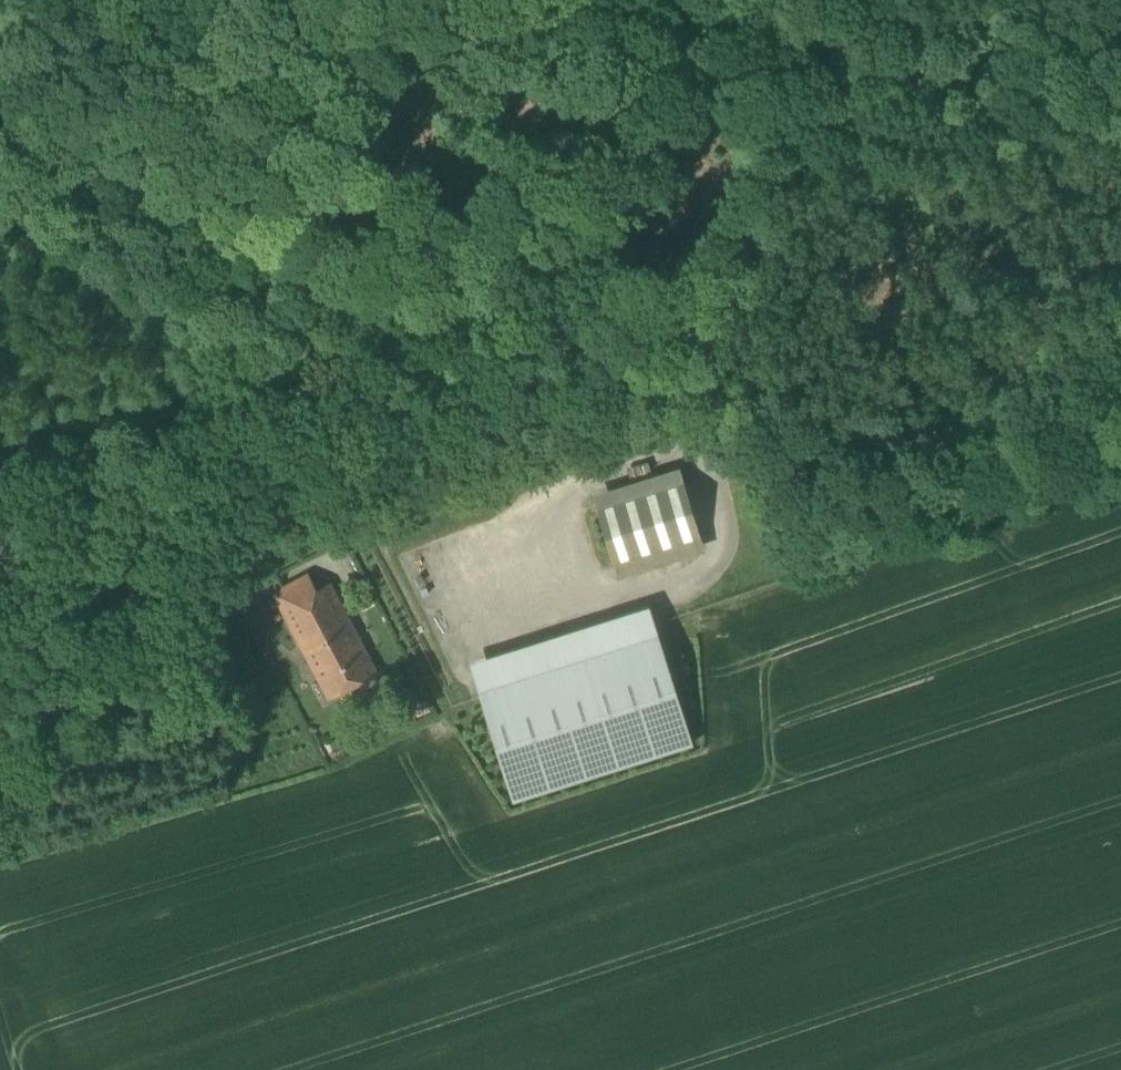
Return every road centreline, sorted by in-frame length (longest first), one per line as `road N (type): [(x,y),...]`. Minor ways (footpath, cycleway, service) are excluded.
road 1 (track): [(1120,243),(724,363),(612,248),(0,486)]

